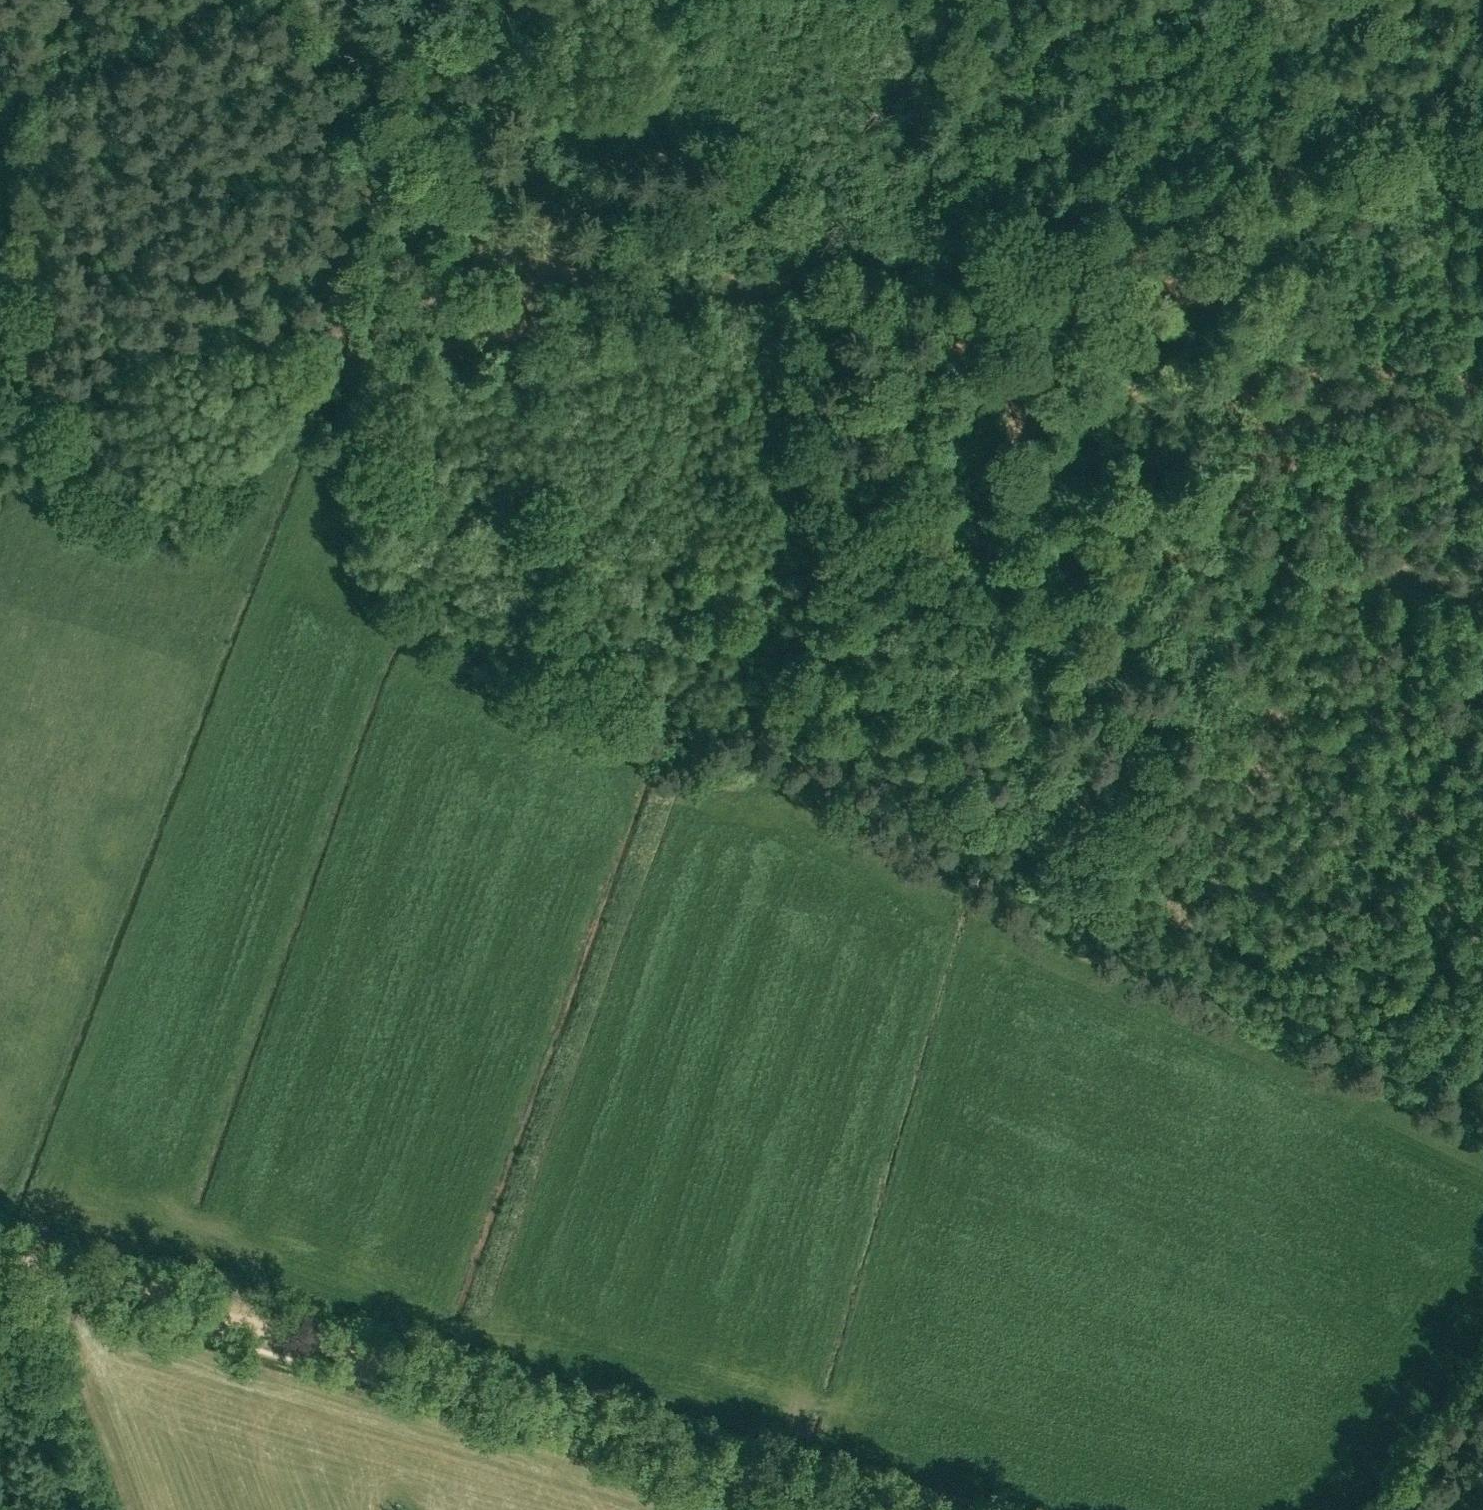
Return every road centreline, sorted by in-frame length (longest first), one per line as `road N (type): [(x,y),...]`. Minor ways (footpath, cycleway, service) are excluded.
road 1 (track): [(890,1509),(0,1256)]
road 2 (track): [(1482,1399),(1405,1509)]

